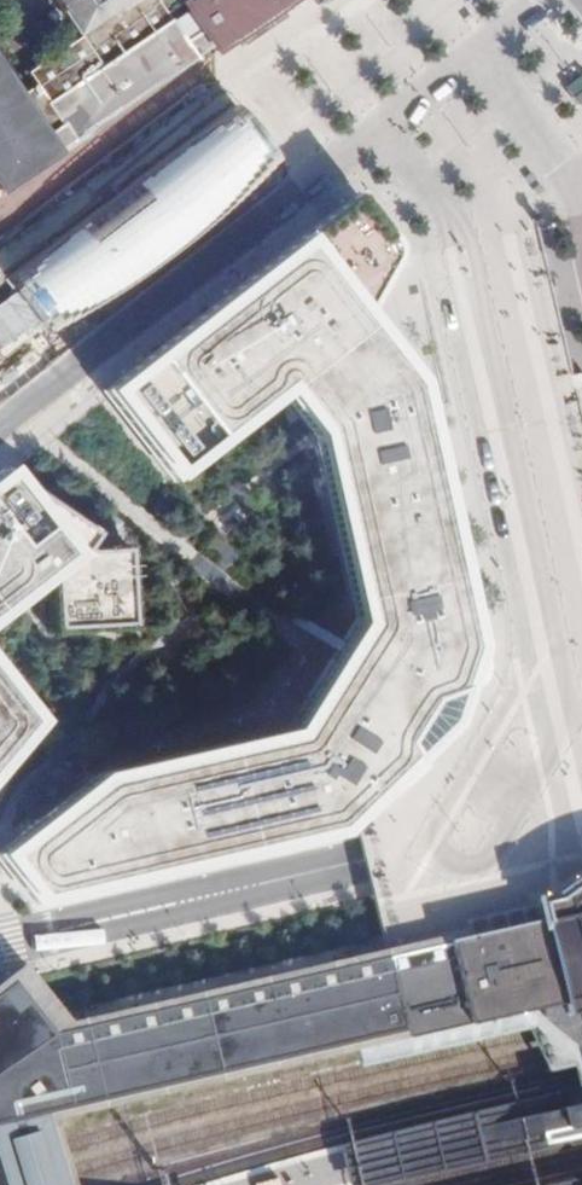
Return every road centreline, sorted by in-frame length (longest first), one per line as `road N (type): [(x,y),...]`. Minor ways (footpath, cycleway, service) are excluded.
road 1 (residential): [(304,191),(0,426)]
road 2 (residential): [(304,191),(474,56)]
road 3 (residential): [(474,56),(577,191)]

